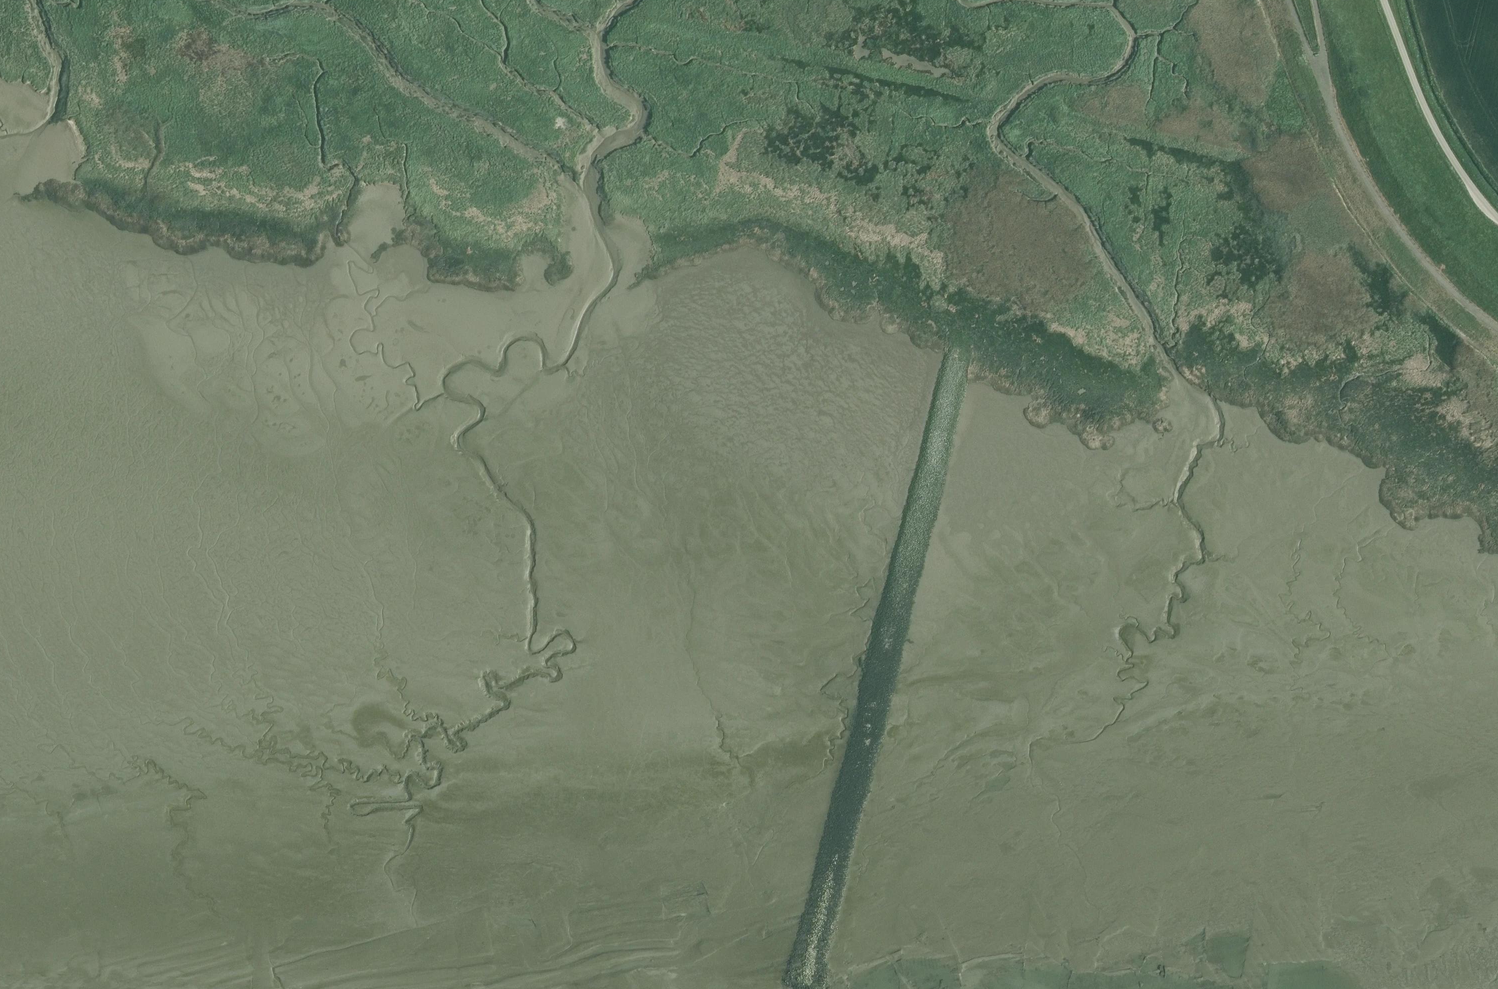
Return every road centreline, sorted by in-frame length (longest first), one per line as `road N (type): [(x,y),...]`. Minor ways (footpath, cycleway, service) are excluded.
road 1 (unclassified): [(1497,218),(1437,133),(1384,0)]

